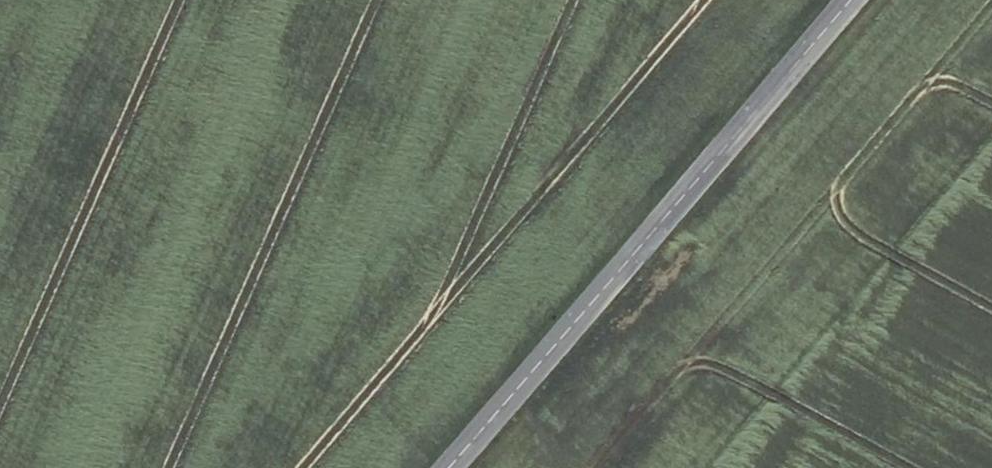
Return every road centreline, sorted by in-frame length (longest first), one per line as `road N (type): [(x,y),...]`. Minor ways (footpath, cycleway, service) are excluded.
road 1 (tertiary): [(841,0),(451,467)]

